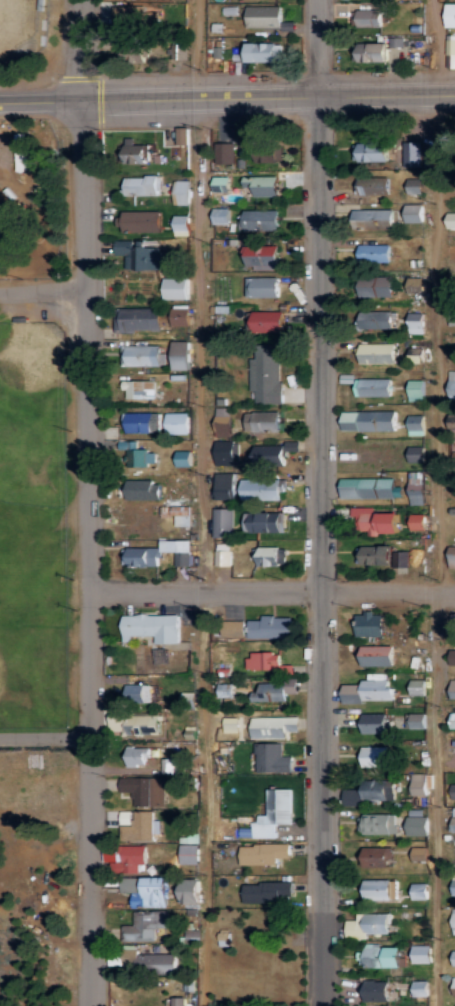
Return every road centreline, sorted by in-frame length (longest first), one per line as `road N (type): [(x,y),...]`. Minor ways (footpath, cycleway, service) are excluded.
road 1 (residential): [(91,1005),(80,0)]
road 2 (residential): [(324,1005),(315,0)]
road 3 (secondary): [(454,91),(0,100)]
road 4 (residential): [(89,585),(454,588)]

